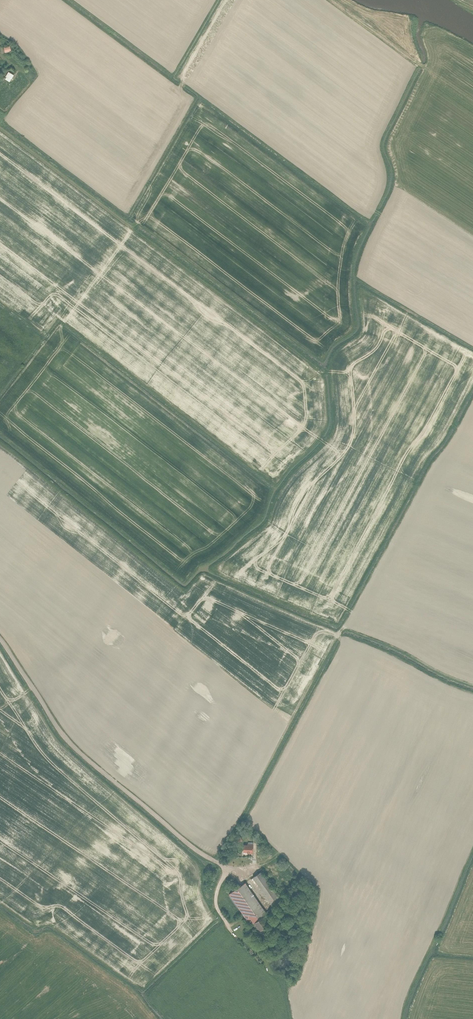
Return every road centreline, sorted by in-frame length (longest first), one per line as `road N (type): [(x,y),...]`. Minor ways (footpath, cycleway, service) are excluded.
road 1 (track): [(243,877),(184,842),(62,742),(0,647)]

